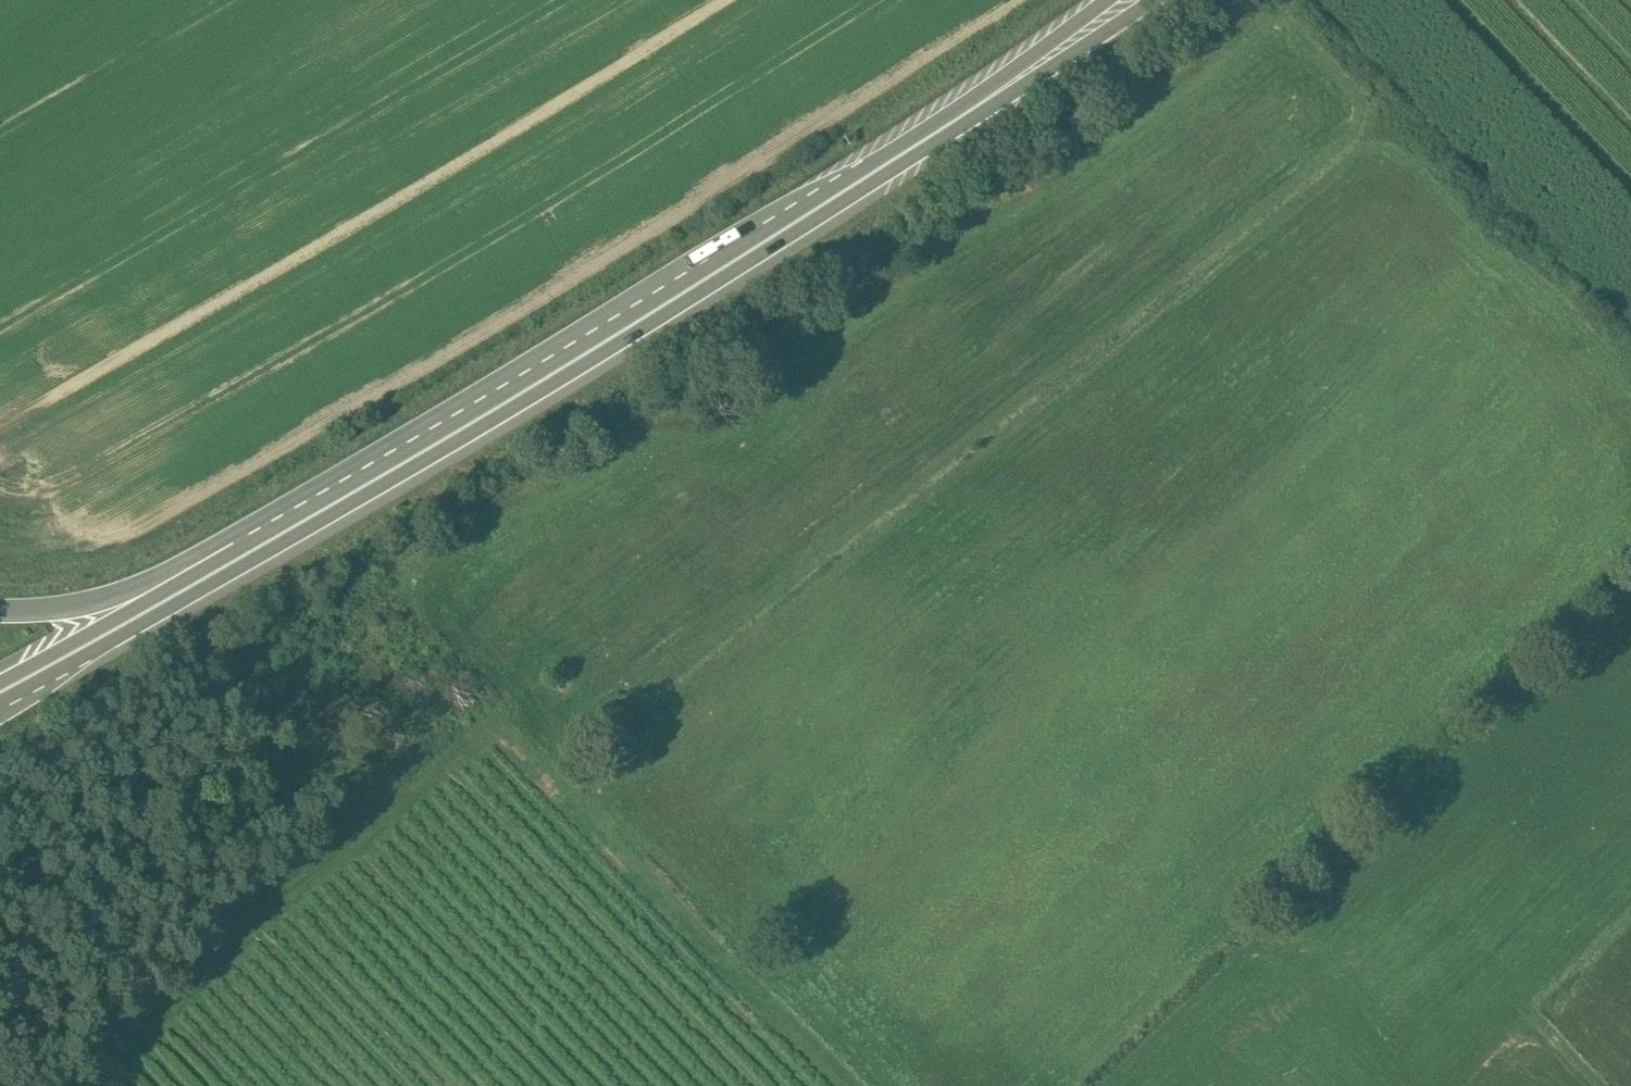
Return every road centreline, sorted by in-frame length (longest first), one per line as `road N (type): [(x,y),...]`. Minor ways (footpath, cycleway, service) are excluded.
road 1 (trunk): [(0,708),(256,566),(1017,96),(1151,0)]
road 2 (trunk): [(1113,0),(813,202),(282,523)]
road 3 (trunk): [(282,523),(0,674)]
road 4 (trunk): [(282,523),(115,591),(55,606),(0,606)]
road 5 (track): [(901,1085),(775,954)]

